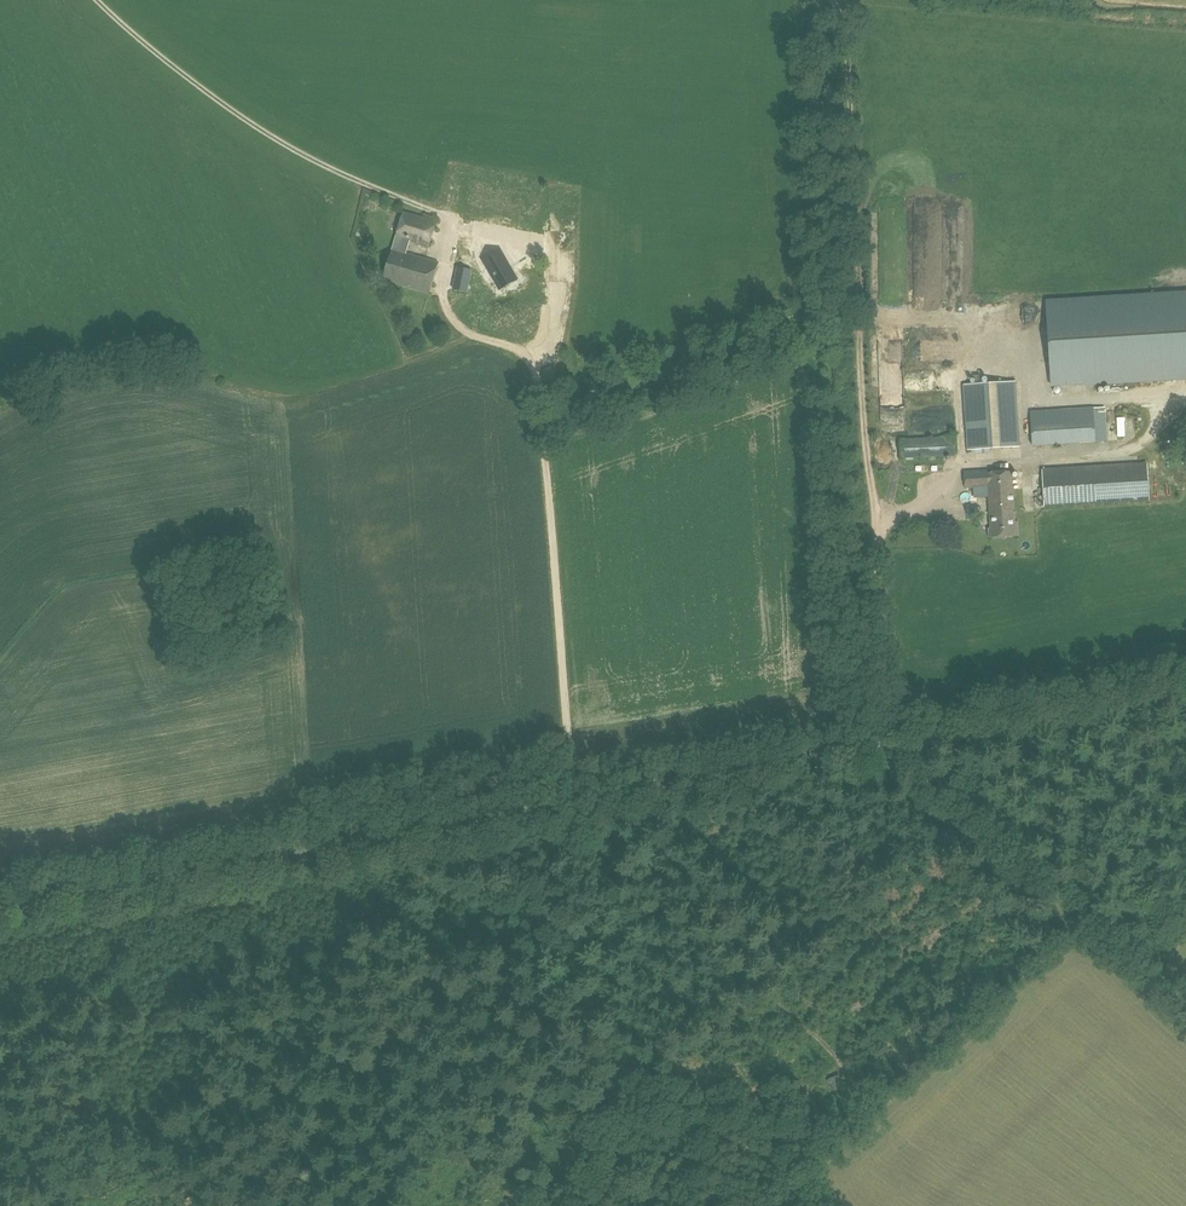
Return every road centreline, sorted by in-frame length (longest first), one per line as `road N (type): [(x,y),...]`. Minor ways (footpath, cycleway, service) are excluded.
road 1 (unclassified): [(0,904),(1185,689)]
road 2 (track): [(888,744),(847,38),(833,0)]

